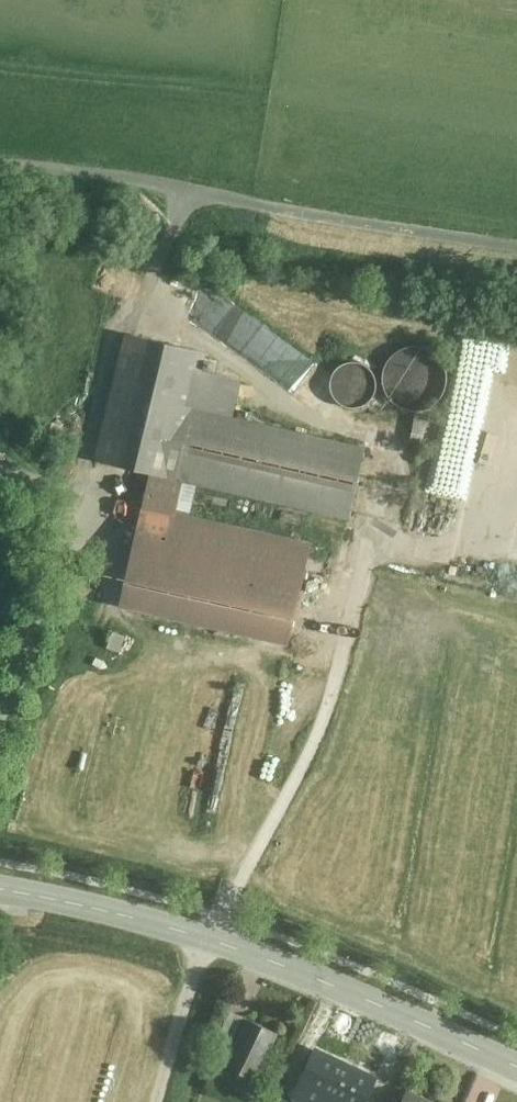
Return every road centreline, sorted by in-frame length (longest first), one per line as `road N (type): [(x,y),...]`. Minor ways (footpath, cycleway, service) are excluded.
road 1 (track): [(367,549),(324,720),(196,972),(158,1101)]
road 2 (tertiary): [(0,889),(241,950),(516,1071)]
road 3 (residential): [(0,161),(124,178)]

